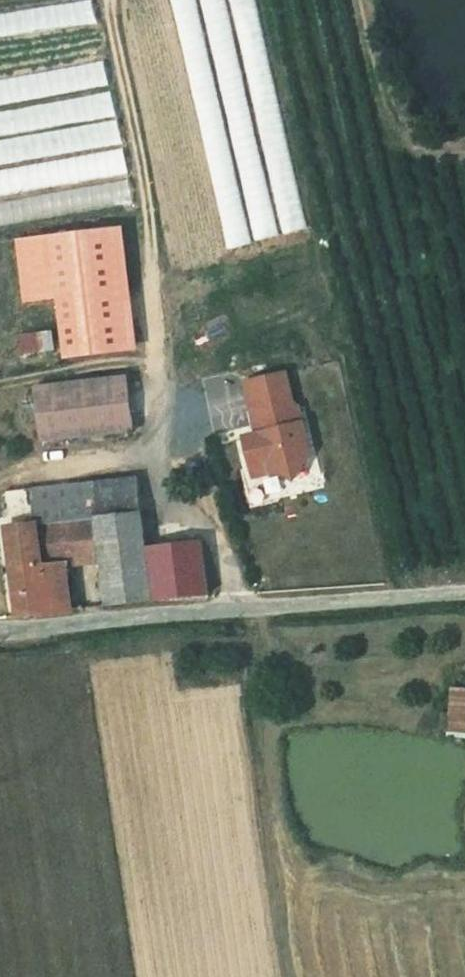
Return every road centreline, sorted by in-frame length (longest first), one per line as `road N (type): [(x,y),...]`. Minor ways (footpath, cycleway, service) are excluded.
road 1 (unclassified): [(0,641),(256,610),(464,596)]

